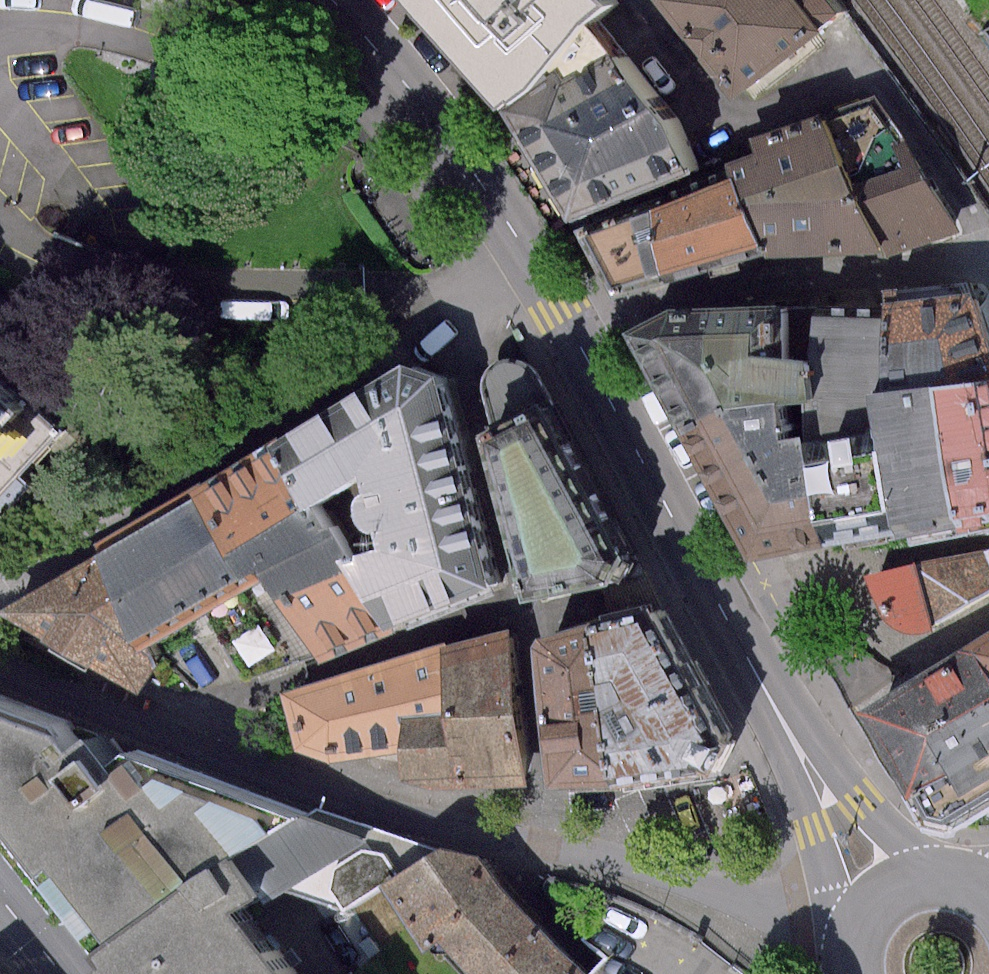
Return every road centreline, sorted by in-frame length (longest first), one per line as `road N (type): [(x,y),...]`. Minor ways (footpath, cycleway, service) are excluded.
road 1 (tertiary): [(330,0),(444,131),(556,308),(883,895)]
road 2 (residential): [(861,924),(736,908),(554,851),(0,654)]

